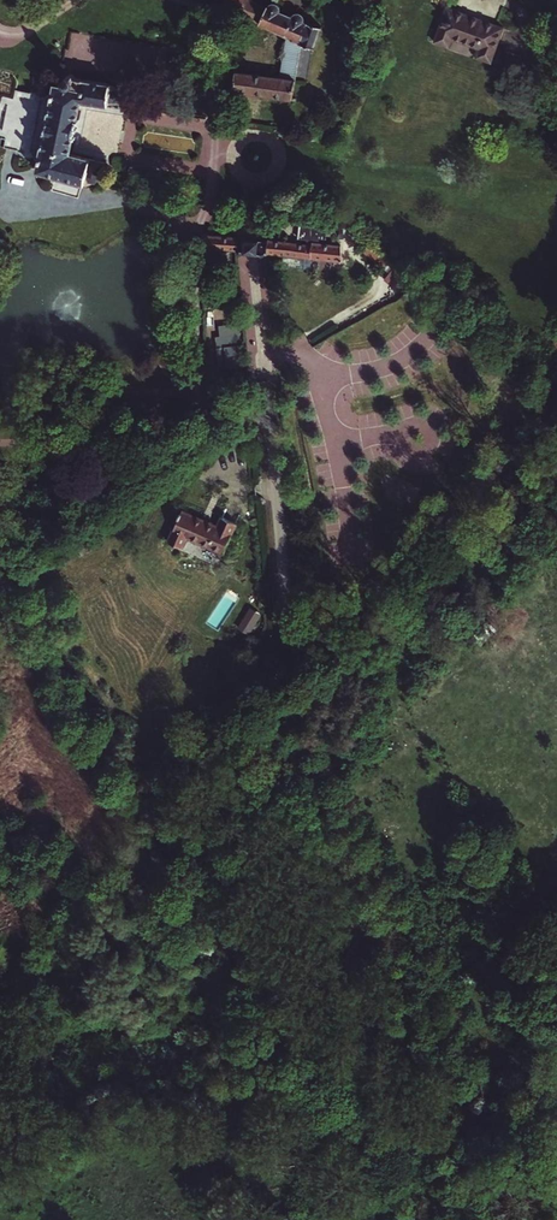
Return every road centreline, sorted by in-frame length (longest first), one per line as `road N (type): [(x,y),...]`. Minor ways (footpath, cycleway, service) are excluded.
road 1 (residential): [(556,408),(305,648),(292,633),(265,400)]
road 2 (residential): [(265,400),(0,563)]
road 3 (residential): [(265,400),(254,279)]

